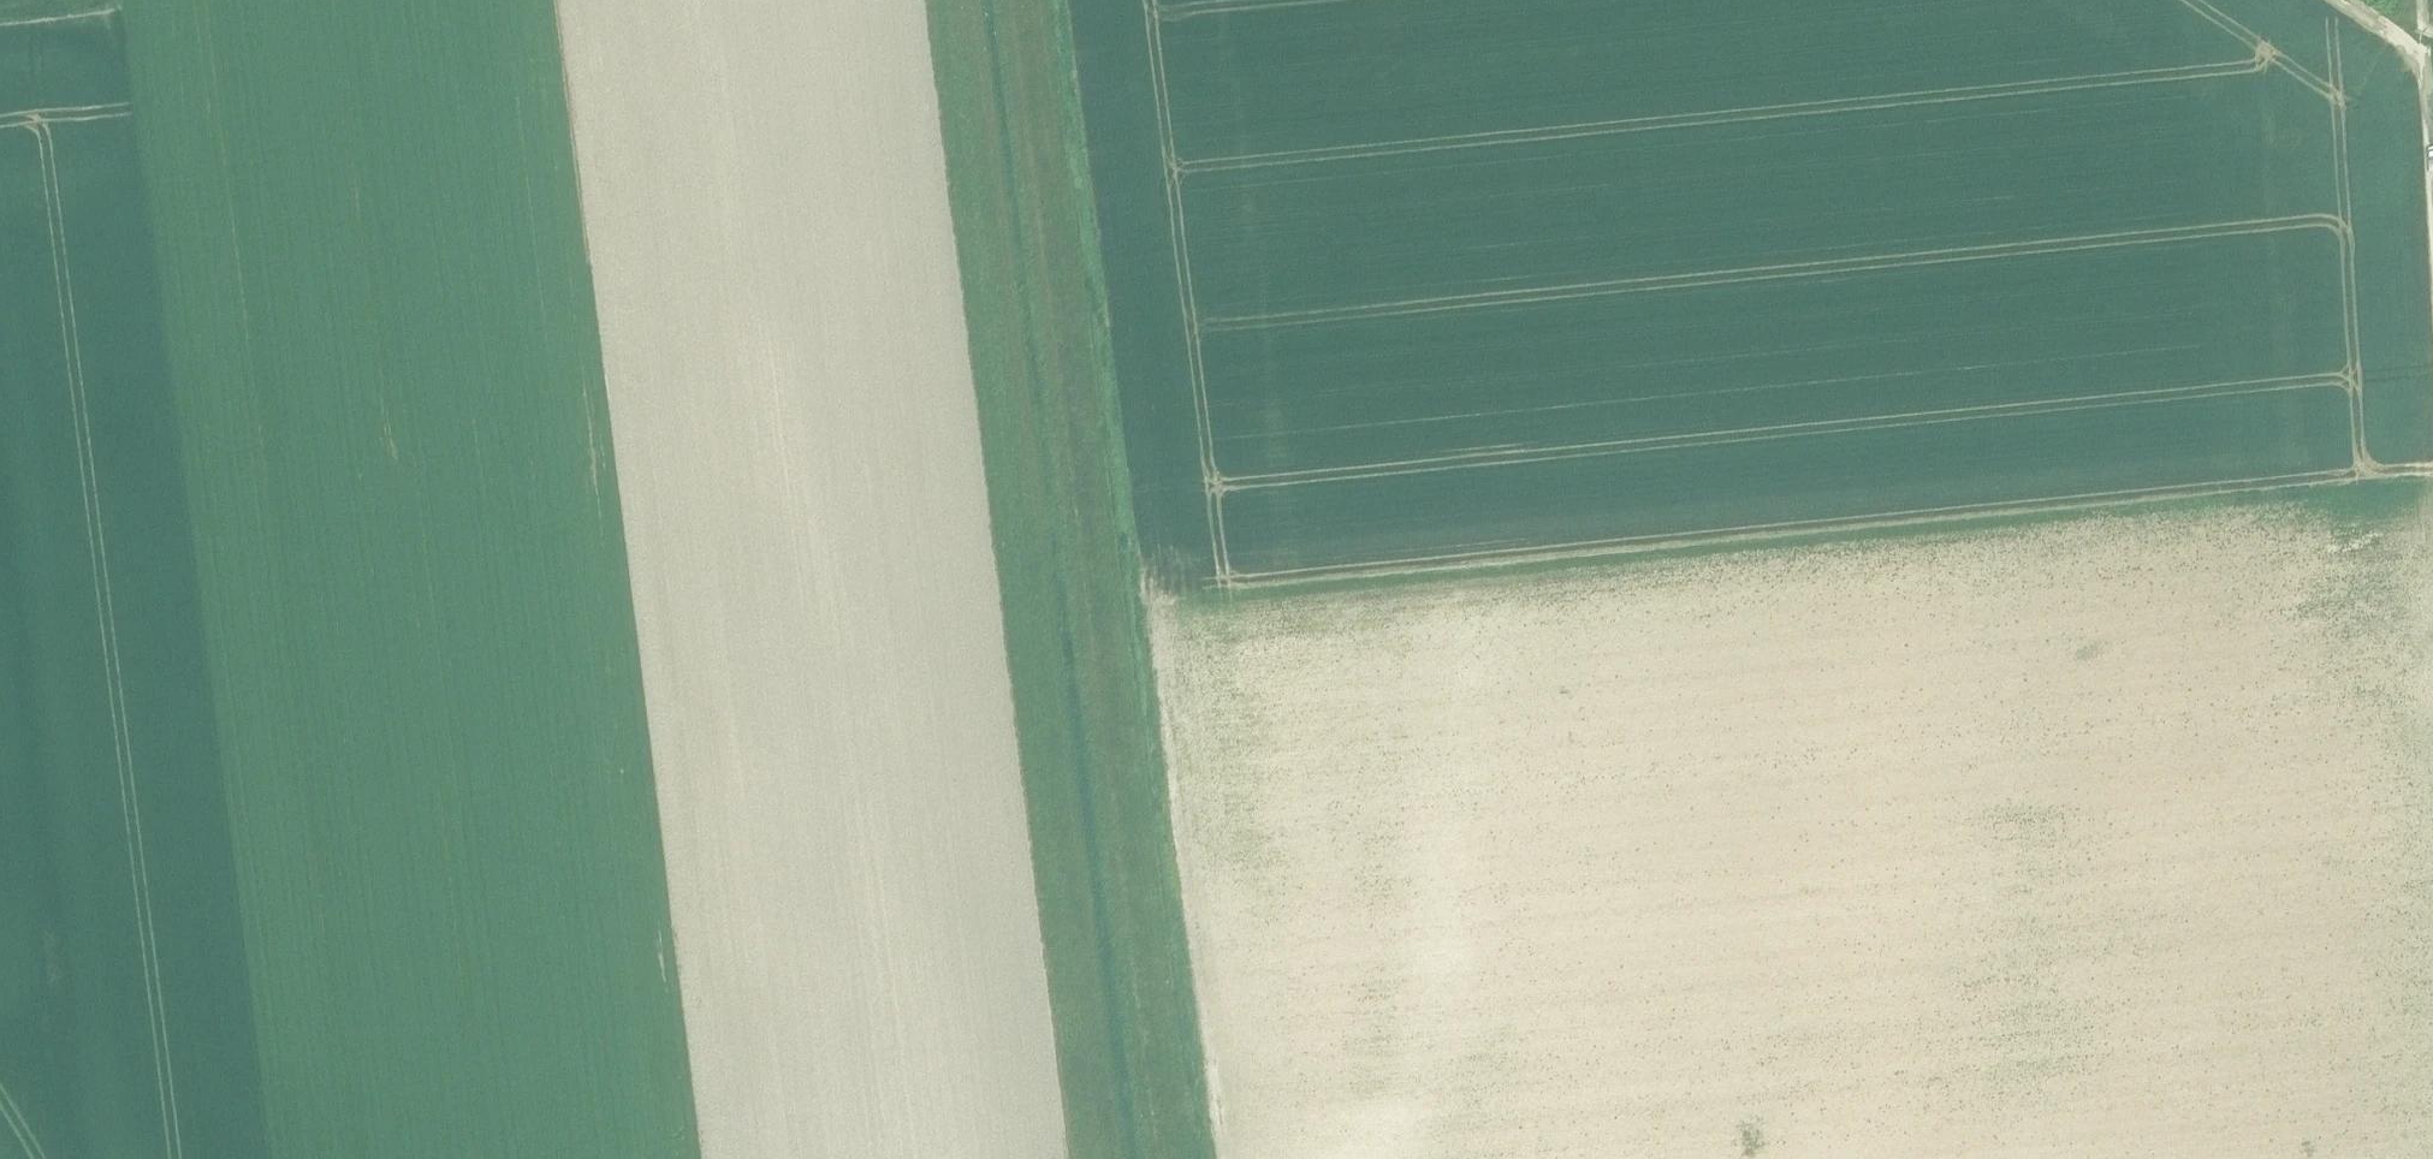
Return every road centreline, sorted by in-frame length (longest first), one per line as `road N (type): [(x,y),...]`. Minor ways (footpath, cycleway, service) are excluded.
road 1 (track): [(2343,0),(2420,57),(2432,181)]

